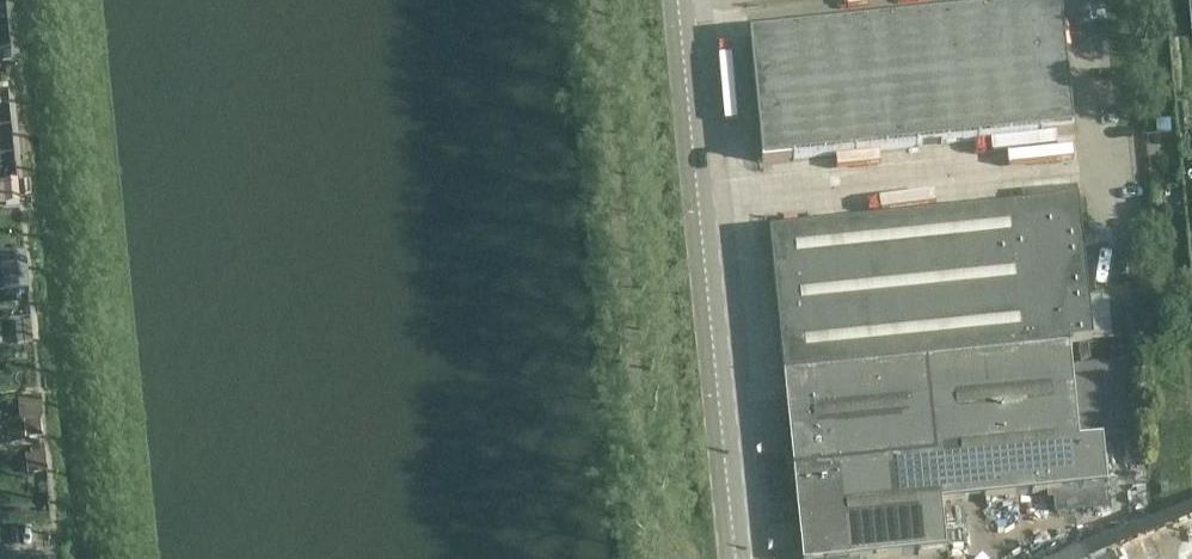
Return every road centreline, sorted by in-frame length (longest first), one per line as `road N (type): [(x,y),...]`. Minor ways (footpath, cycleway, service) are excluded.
road 1 (tertiary): [(677,1),(736,558)]

